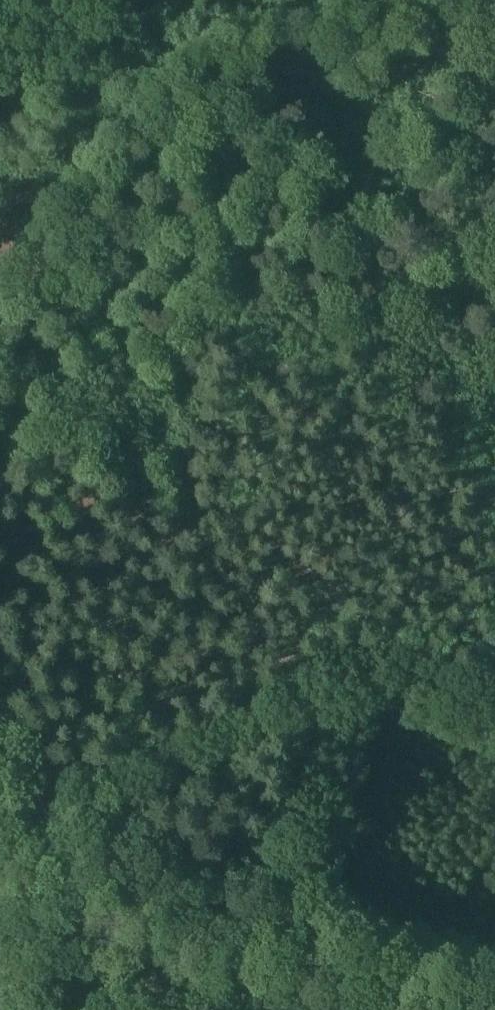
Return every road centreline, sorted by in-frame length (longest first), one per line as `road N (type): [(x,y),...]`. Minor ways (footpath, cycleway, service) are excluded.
road 1 (track): [(0,321),(153,157),(266,77),(329,51),(494,34)]
road 2 (track): [(208,1009),(168,976),(0,780)]

